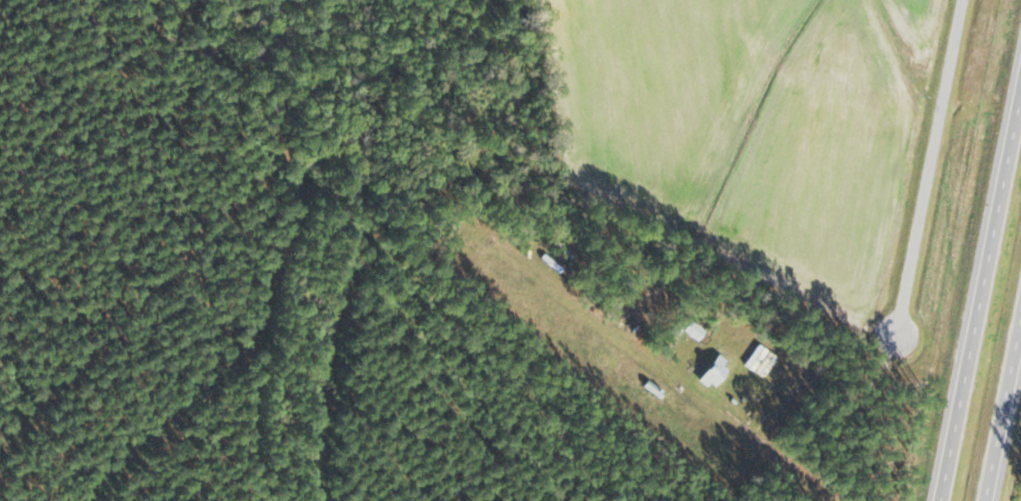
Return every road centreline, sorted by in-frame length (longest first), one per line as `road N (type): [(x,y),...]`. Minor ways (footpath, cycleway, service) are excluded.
road 1 (motorway): [(1020,92),(940,500)]
road 2 (residential): [(897,336),(963,0)]
road 3 (motorway): [(985,500),(1020,318)]

